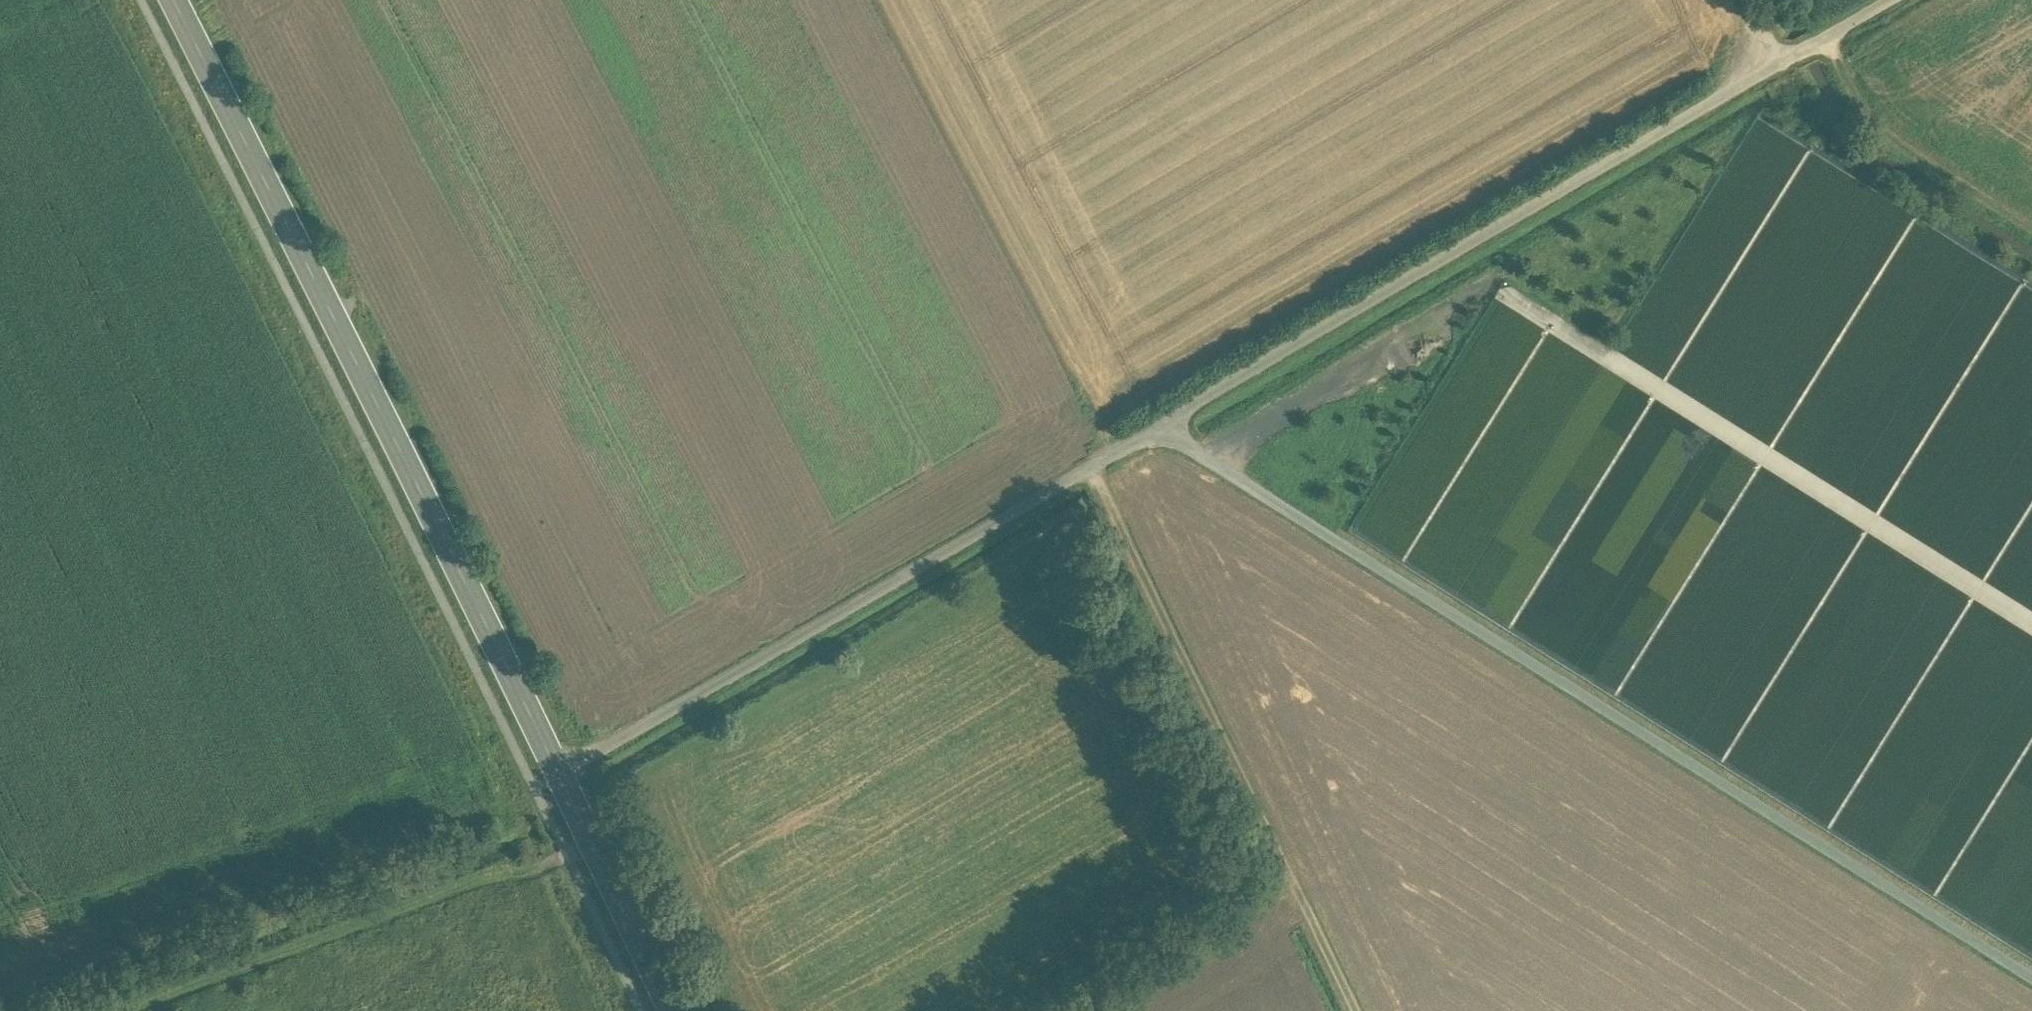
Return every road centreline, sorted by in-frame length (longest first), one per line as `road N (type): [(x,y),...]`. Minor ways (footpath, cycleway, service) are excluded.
road 1 (track): [(526,787),(1785,56)]
road 2 (secondary): [(672,1010),(173,0)]
road 3 (unclassified): [(1162,421),(2031,970)]
road 4 (track): [(1357,1010),(1087,464)]
road 5 (track): [(1826,33),(1894,137),(2031,230)]

